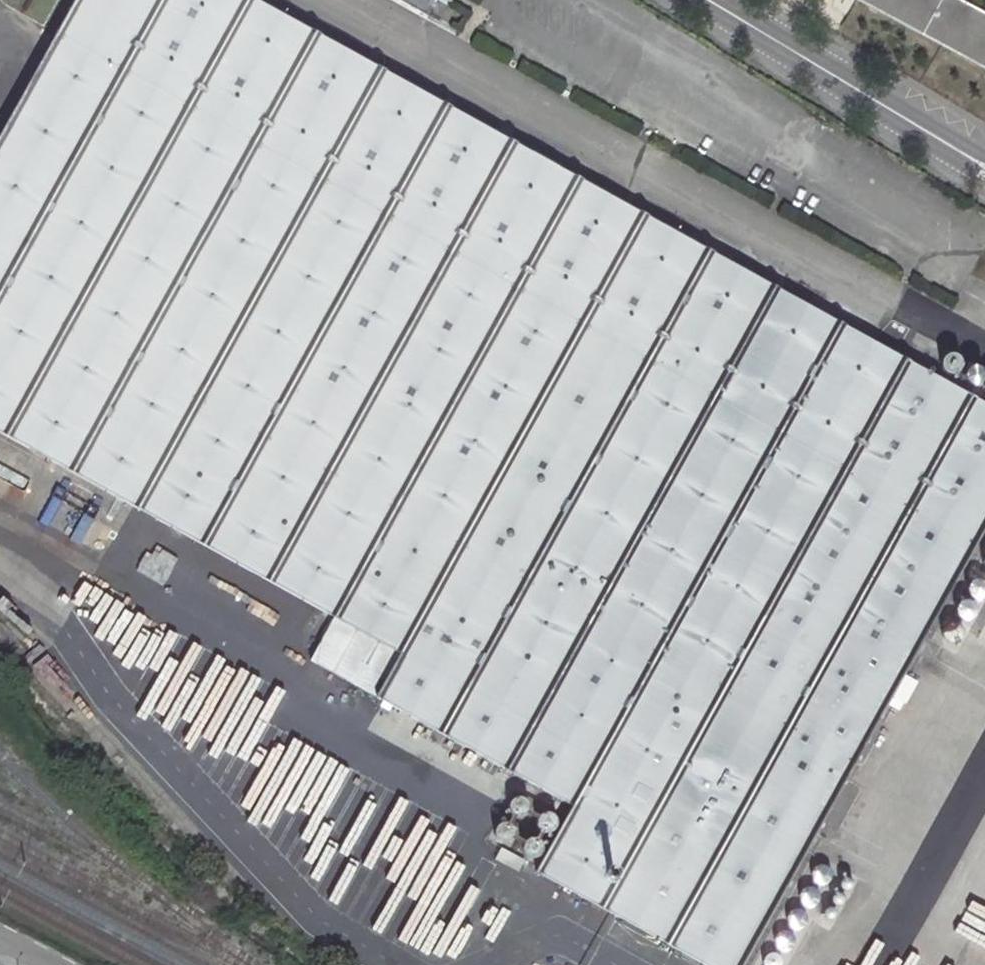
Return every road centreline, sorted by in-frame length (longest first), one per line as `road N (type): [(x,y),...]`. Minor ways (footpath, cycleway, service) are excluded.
road 1 (unclassified): [(984,166),(706,0)]

